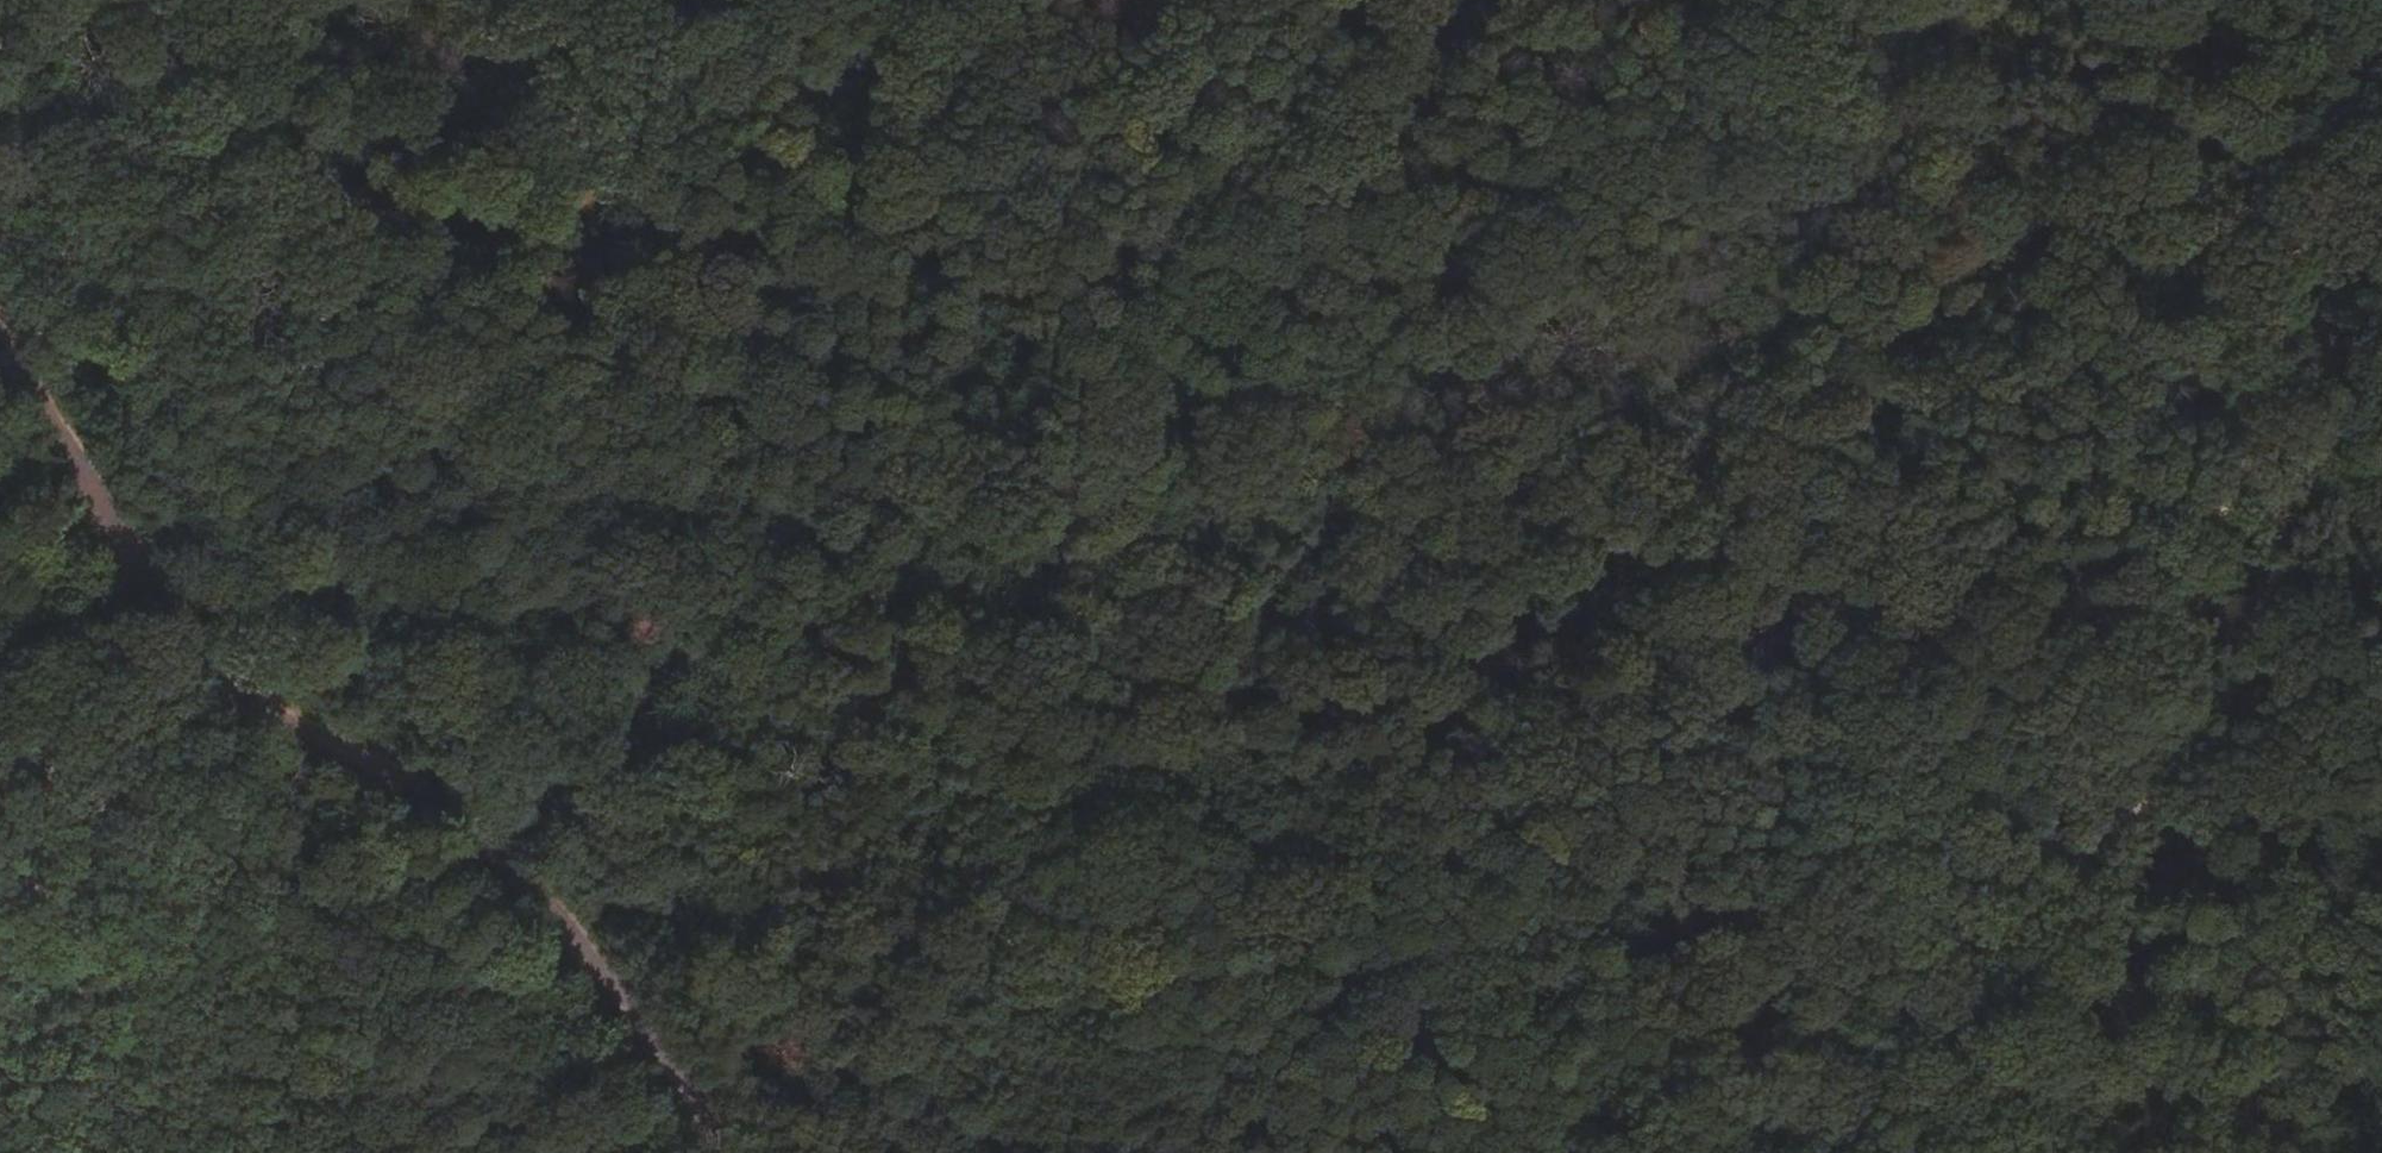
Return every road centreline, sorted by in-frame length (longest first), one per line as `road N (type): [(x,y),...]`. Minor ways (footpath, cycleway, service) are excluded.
road 1 (track): [(0,344),(145,582),(230,670),(305,720),(410,770),(493,839),(648,1016),(687,1077),(715,1152)]
road 2 (track): [(2362,0),(2176,685)]
road 3 (track): [(2176,685),(2051,1152)]

